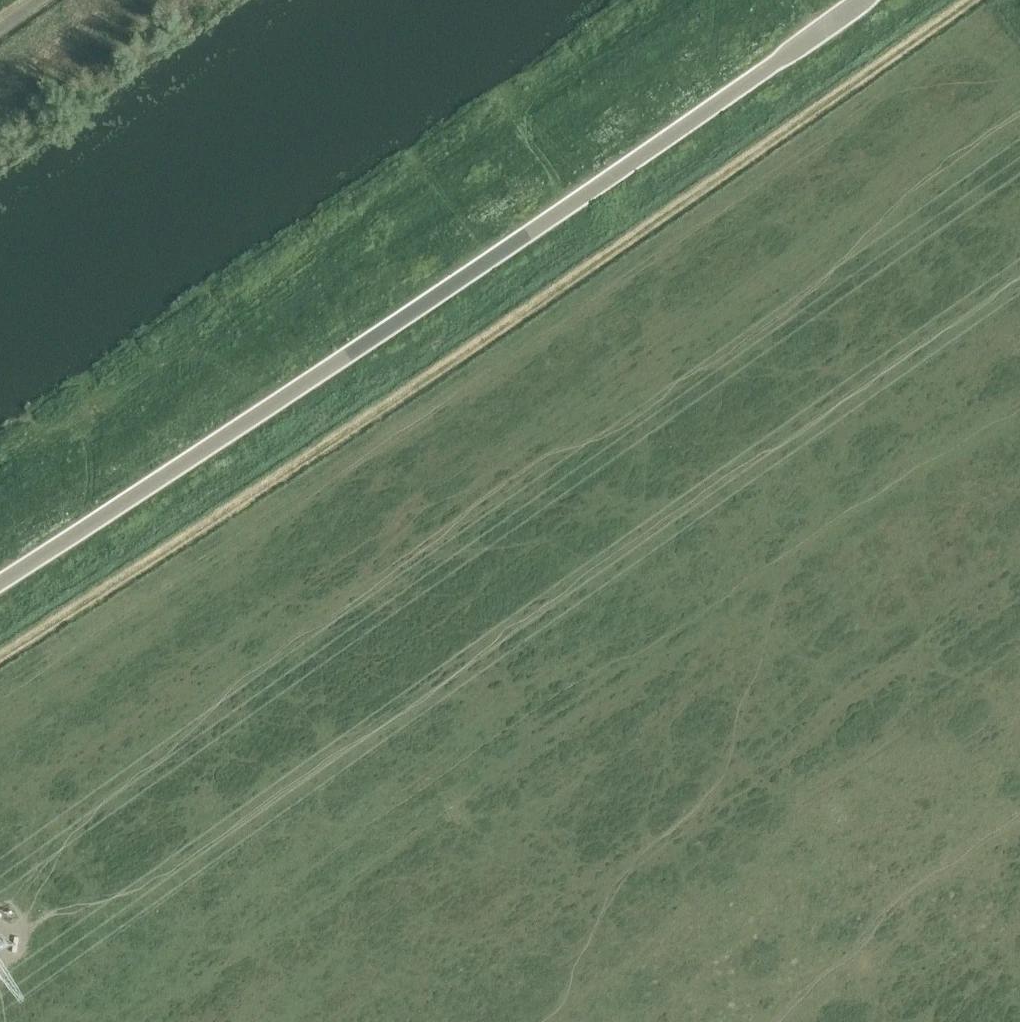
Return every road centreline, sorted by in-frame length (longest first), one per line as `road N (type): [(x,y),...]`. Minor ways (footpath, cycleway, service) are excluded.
road 1 (tertiary): [(0,587),(439,303),(870,0)]

